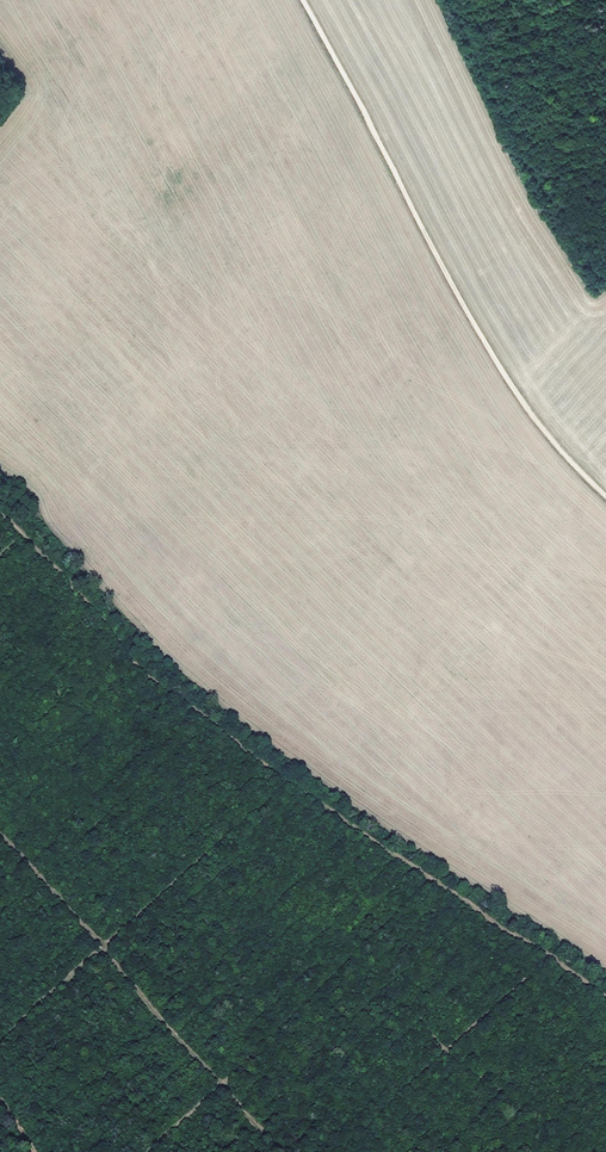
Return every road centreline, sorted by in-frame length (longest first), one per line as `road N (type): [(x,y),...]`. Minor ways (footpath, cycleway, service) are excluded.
road 1 (track): [(0,517),(73,583),(150,678),(605,1010)]
road 2 (track): [(301,0),(455,294),(528,411),(605,499)]

